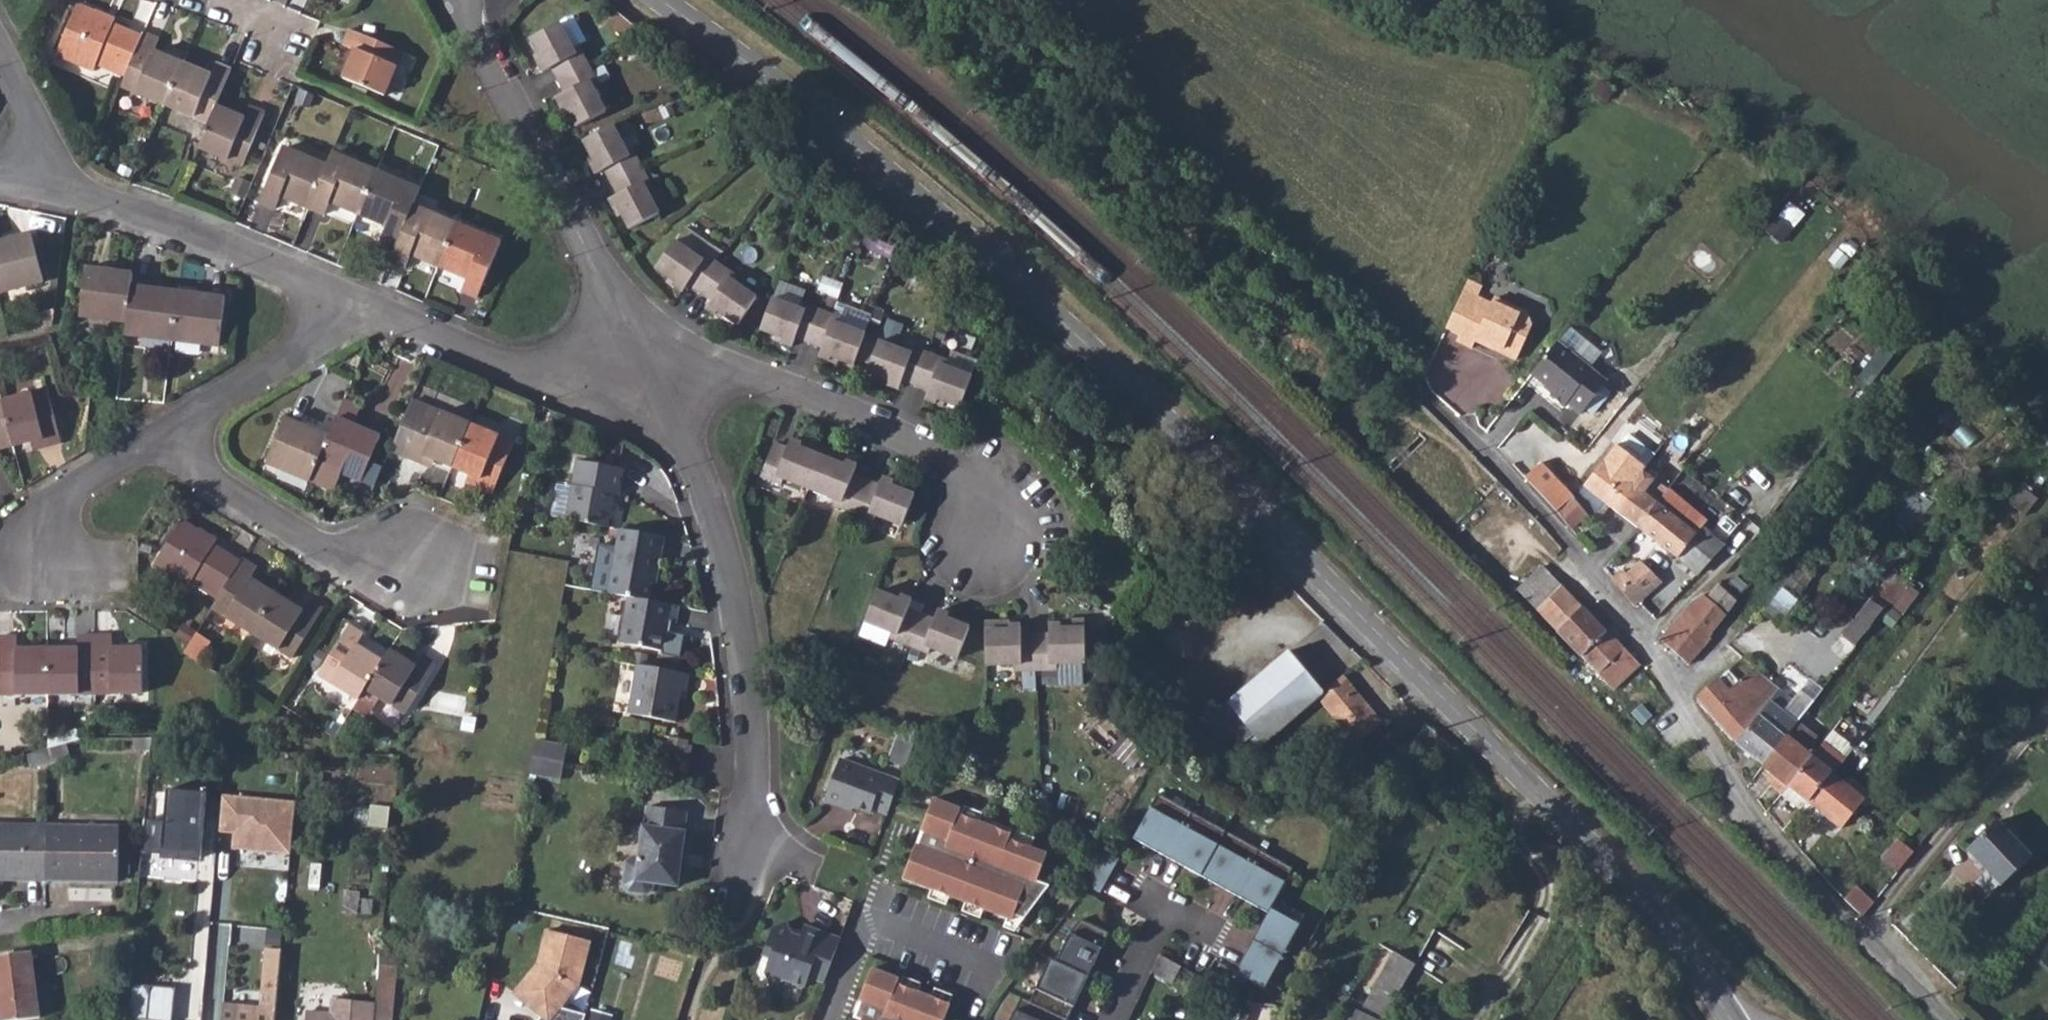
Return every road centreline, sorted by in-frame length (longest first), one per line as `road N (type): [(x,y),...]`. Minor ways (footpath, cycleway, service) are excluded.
road 1 (residential): [(657,0),(944,223),(1154,412),(1581,838),(1730,1019)]
road 2 (residential): [(1948,1019),(1741,802),(1665,671),(1591,571),(1437,408)]
road 3 (residential): [(651,370),(697,470),(730,576),(748,673),(754,858)]
road 4 (residential): [(464,0),(476,46),(651,370)]
road 5 (residential): [(651,370),(750,386),(864,425),(957,475),(985,509),(986,551)]
road 6 (residential): [(651,370),(580,379),(491,363),(339,297)]
road 7 (residential): [(339,297),(73,197),(45,164)]
road 8 (residential): [(166,437),(245,506),(327,553),(421,569)]
road 9 (residential): [(339,297),(300,349),(166,437)]
road 10 (residential): [(166,437),(44,514),(44,572)]

